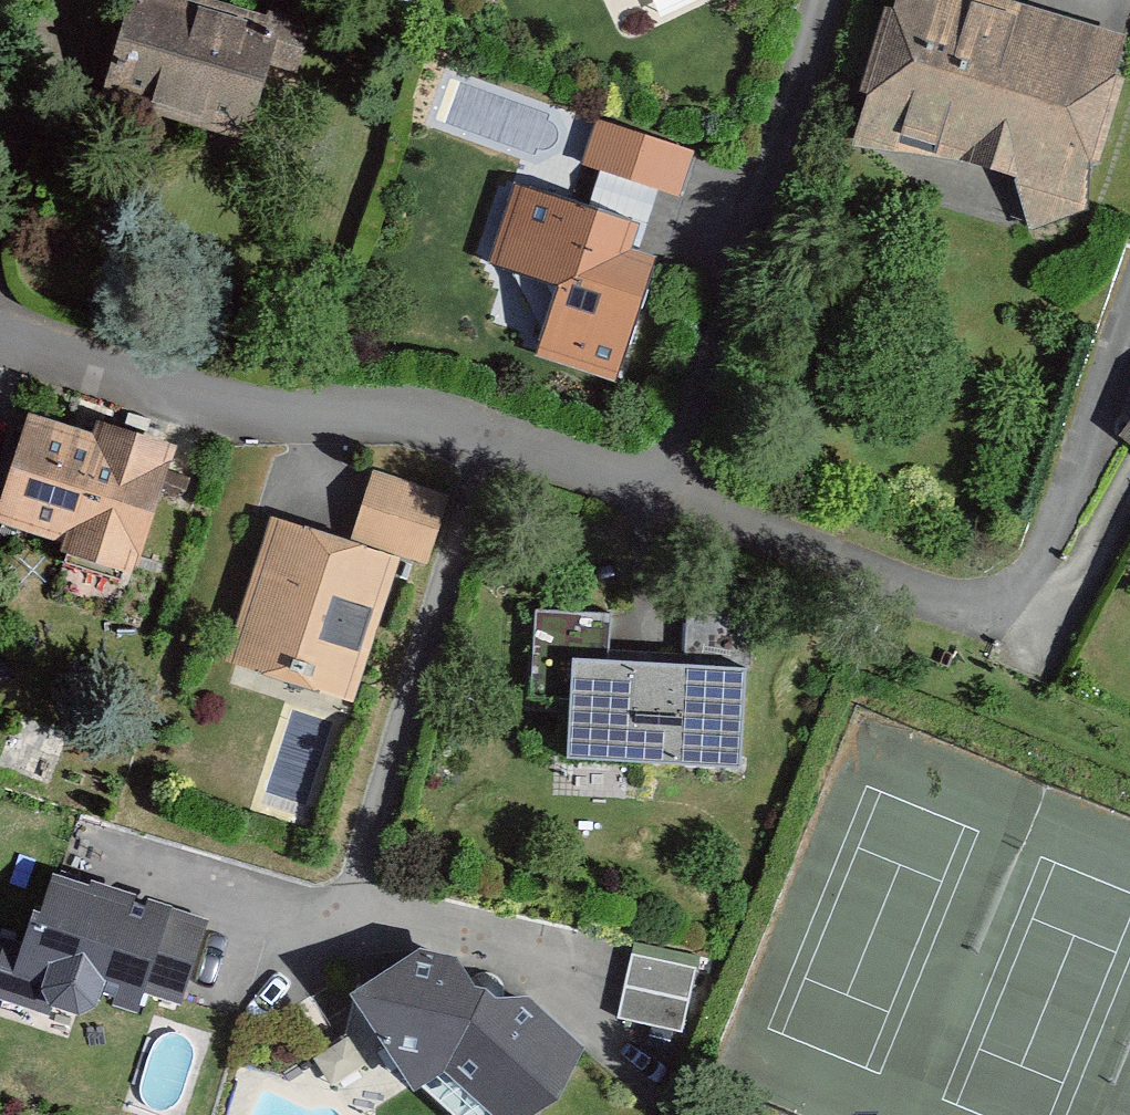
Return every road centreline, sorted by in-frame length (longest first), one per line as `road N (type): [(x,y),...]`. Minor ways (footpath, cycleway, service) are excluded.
road 1 (residential): [(996,612),(405,419),(255,416),(0,332)]

